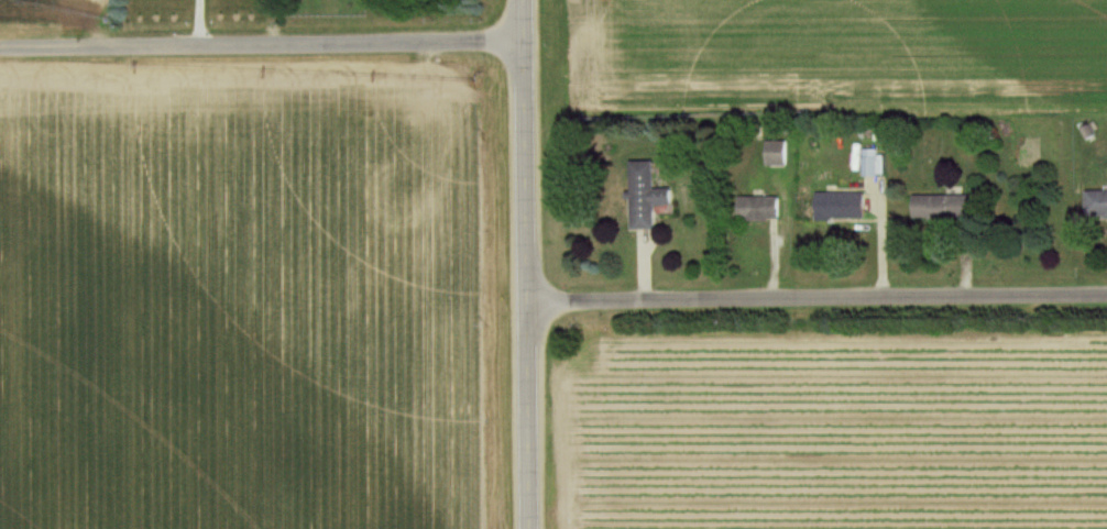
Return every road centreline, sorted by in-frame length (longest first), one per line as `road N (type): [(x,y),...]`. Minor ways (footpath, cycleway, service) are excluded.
road 1 (residential): [(525,302),(1106,295)]
road 2 (secondary): [(527,528),(520,0)]
road 3 (residential): [(0,48),(520,41)]

